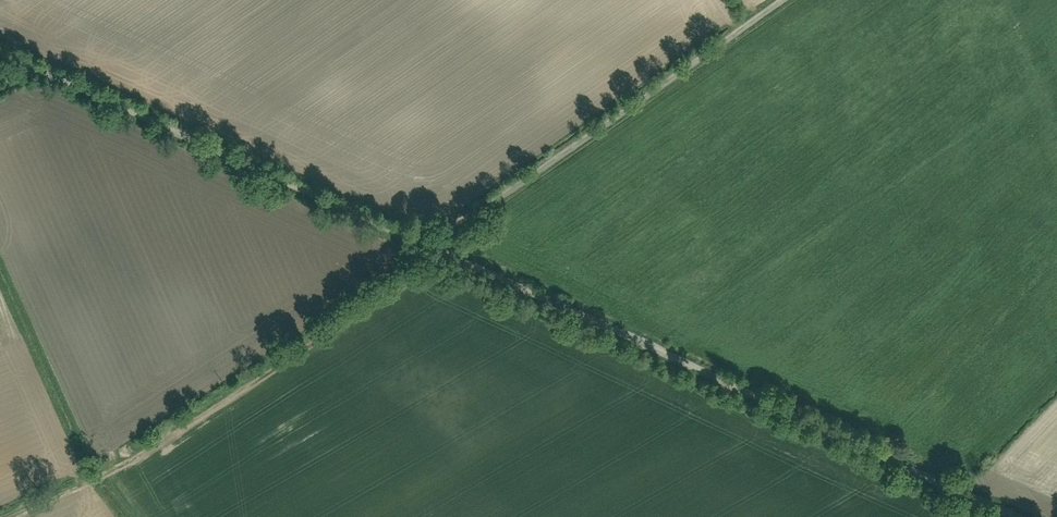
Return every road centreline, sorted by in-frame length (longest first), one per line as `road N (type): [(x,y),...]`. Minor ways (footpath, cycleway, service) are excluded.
road 1 (unclassified): [(1011,516),(50,68)]
road 2 (track): [(786,0),(112,470),(7,516)]

